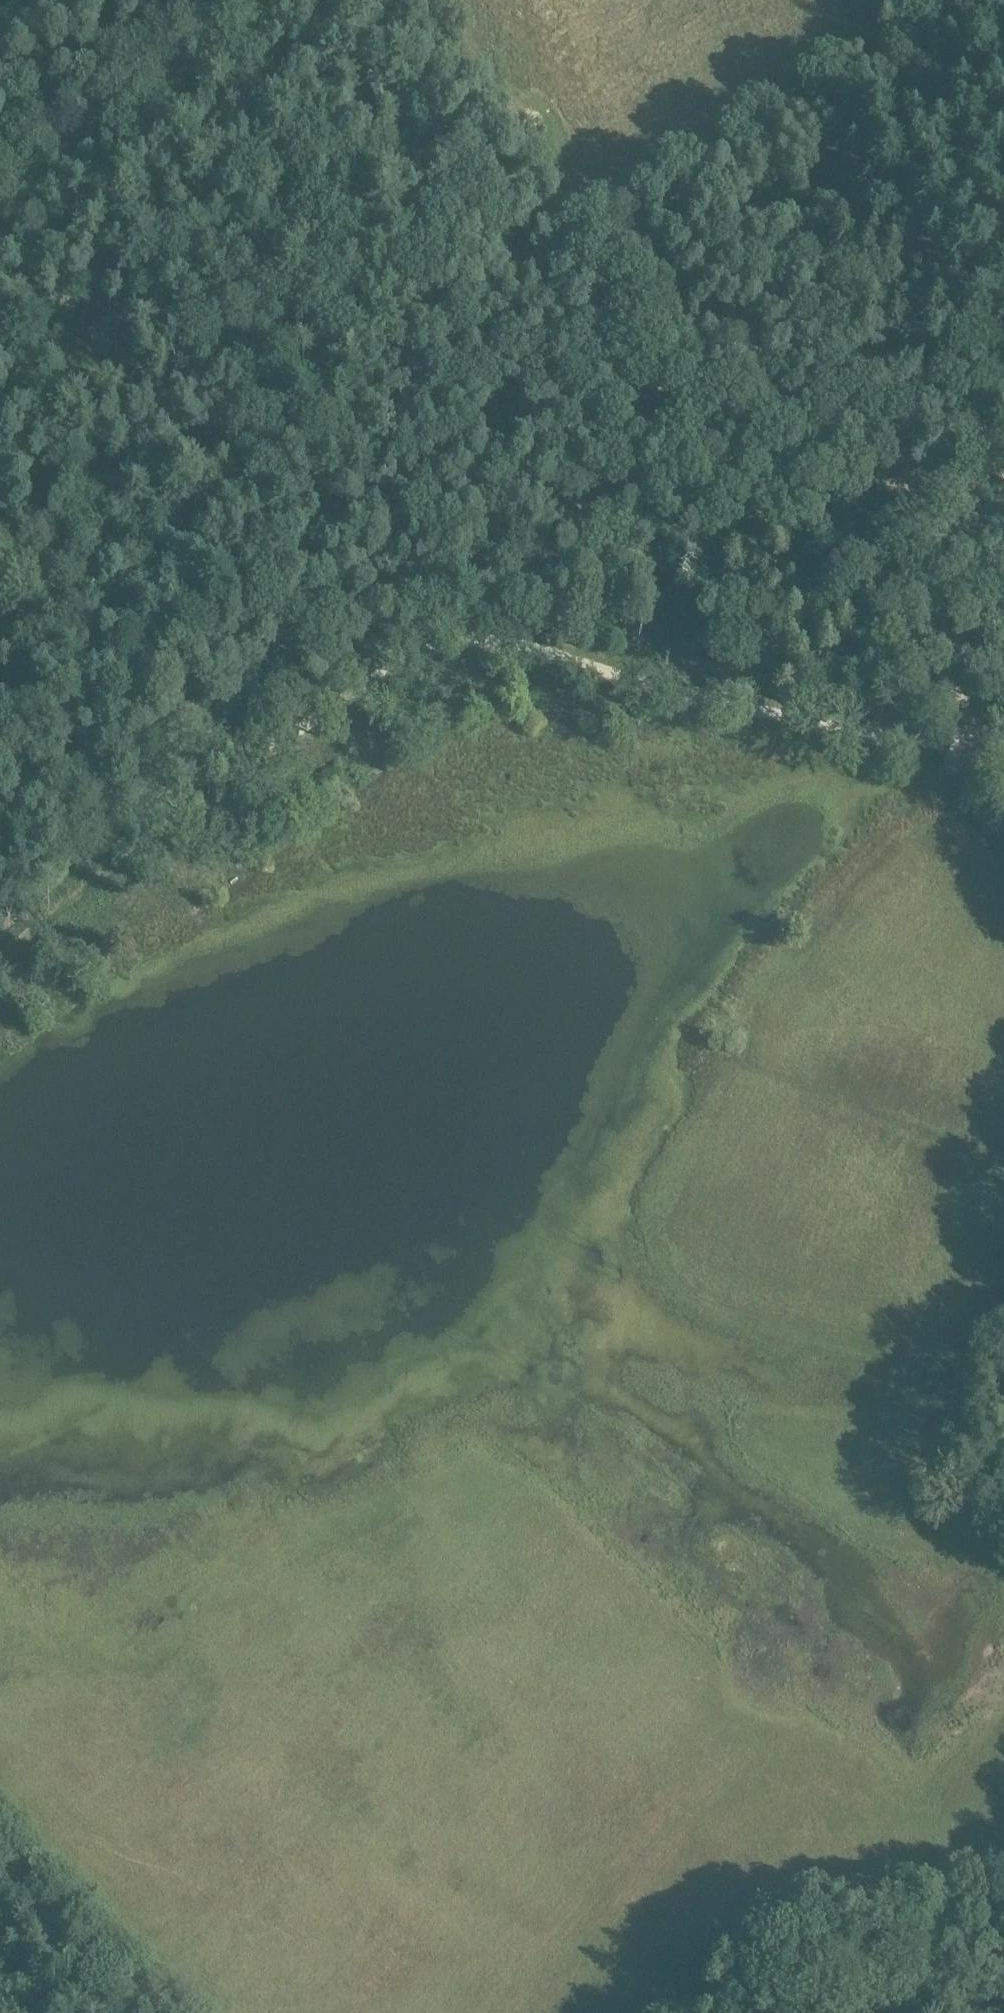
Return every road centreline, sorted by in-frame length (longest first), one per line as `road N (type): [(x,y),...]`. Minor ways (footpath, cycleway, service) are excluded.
road 1 (track): [(994,748),(692,698),(512,644),(455,642),(404,659),(267,745),(185,779),(153,783),(0,755)]
road 2 (track): [(546,305),(613,406),(868,552),(1003,762)]
road 3 (track): [(1003,1877),(897,2012)]

